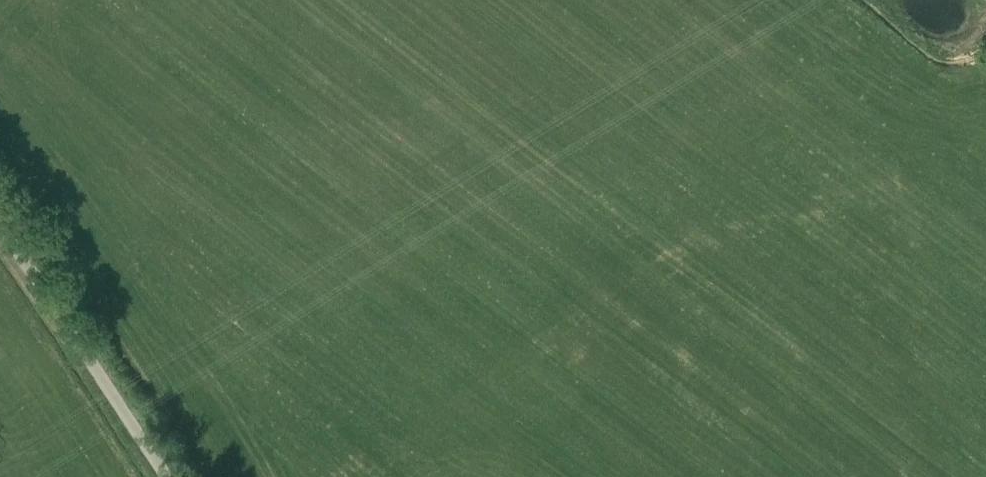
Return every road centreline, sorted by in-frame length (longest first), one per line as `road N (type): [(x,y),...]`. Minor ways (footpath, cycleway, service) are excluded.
road 1 (unclassified): [(167,476),(0,240)]

